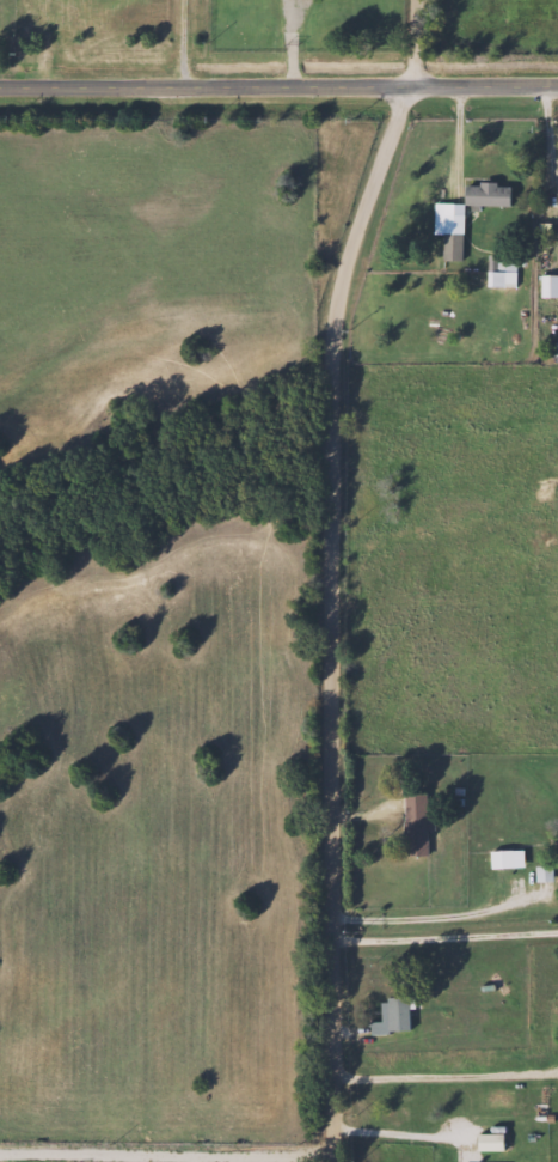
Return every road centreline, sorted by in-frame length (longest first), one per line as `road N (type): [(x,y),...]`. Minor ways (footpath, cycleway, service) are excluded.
road 1 (residential): [(410,77),(406,114),(338,309),(326,900),(330,1161)]
road 2 (secondary): [(0,79),(557,76)]

